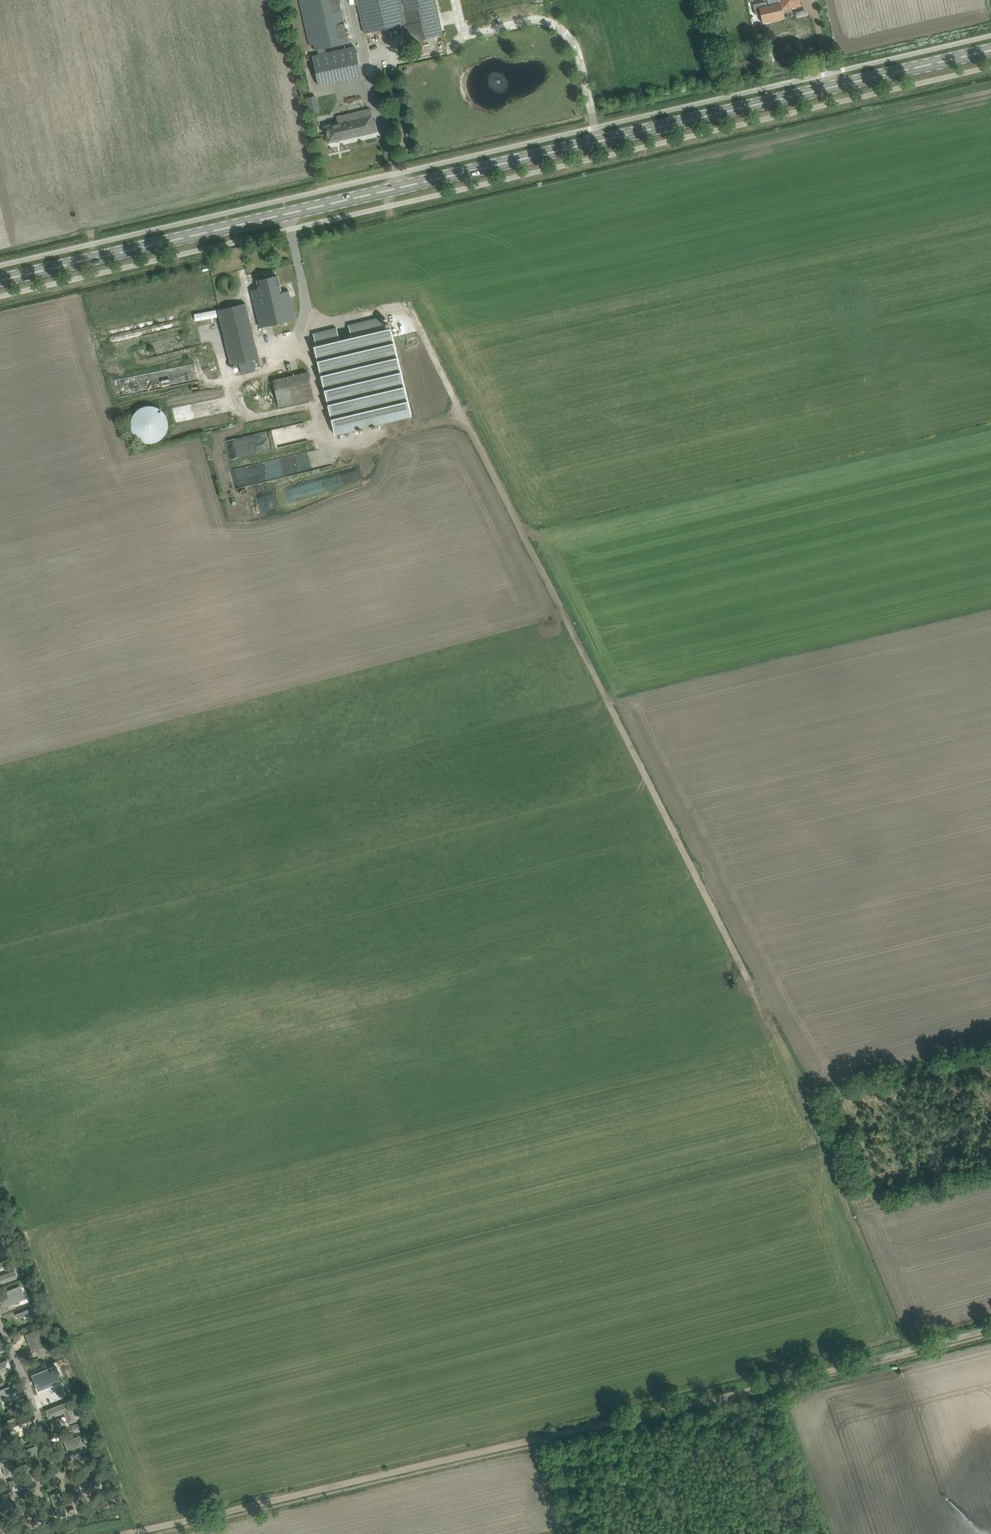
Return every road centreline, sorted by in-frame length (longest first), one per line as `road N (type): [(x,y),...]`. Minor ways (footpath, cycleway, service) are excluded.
road 1 (primary): [(0,279),(990,51)]
road 2 (track): [(131,1533),(990,1325)]
road 3 (track): [(806,1083),(408,308)]

